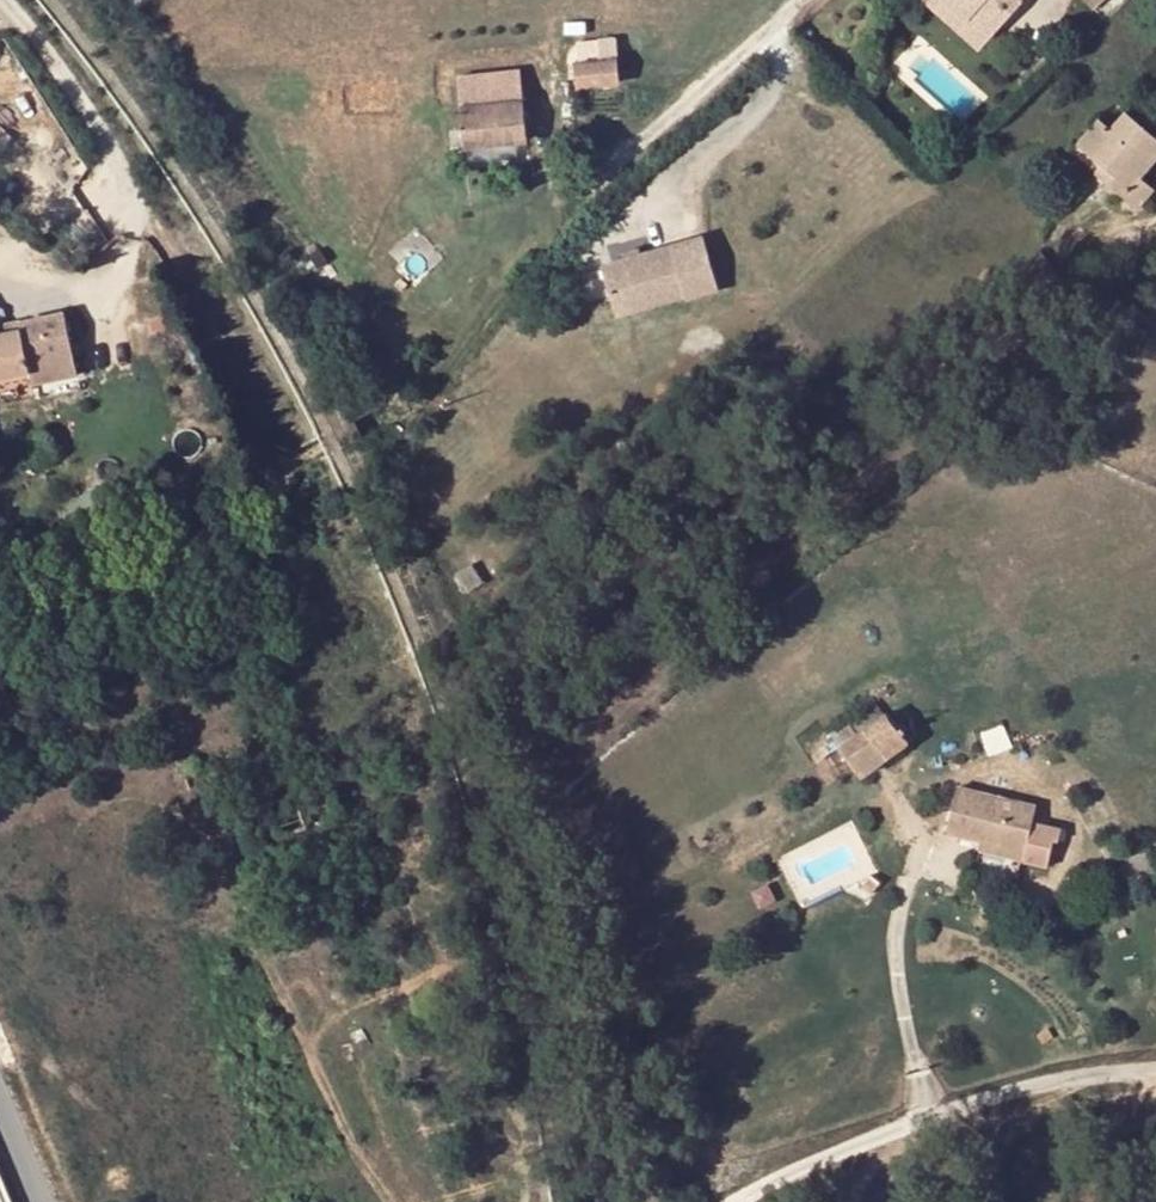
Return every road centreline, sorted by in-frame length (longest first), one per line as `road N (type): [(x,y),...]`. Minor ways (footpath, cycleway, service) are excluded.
road 1 (unclassified): [(744,1201),(994,1090),(1155,1067)]
road 2 (unclassified): [(4,0),(131,185)]

